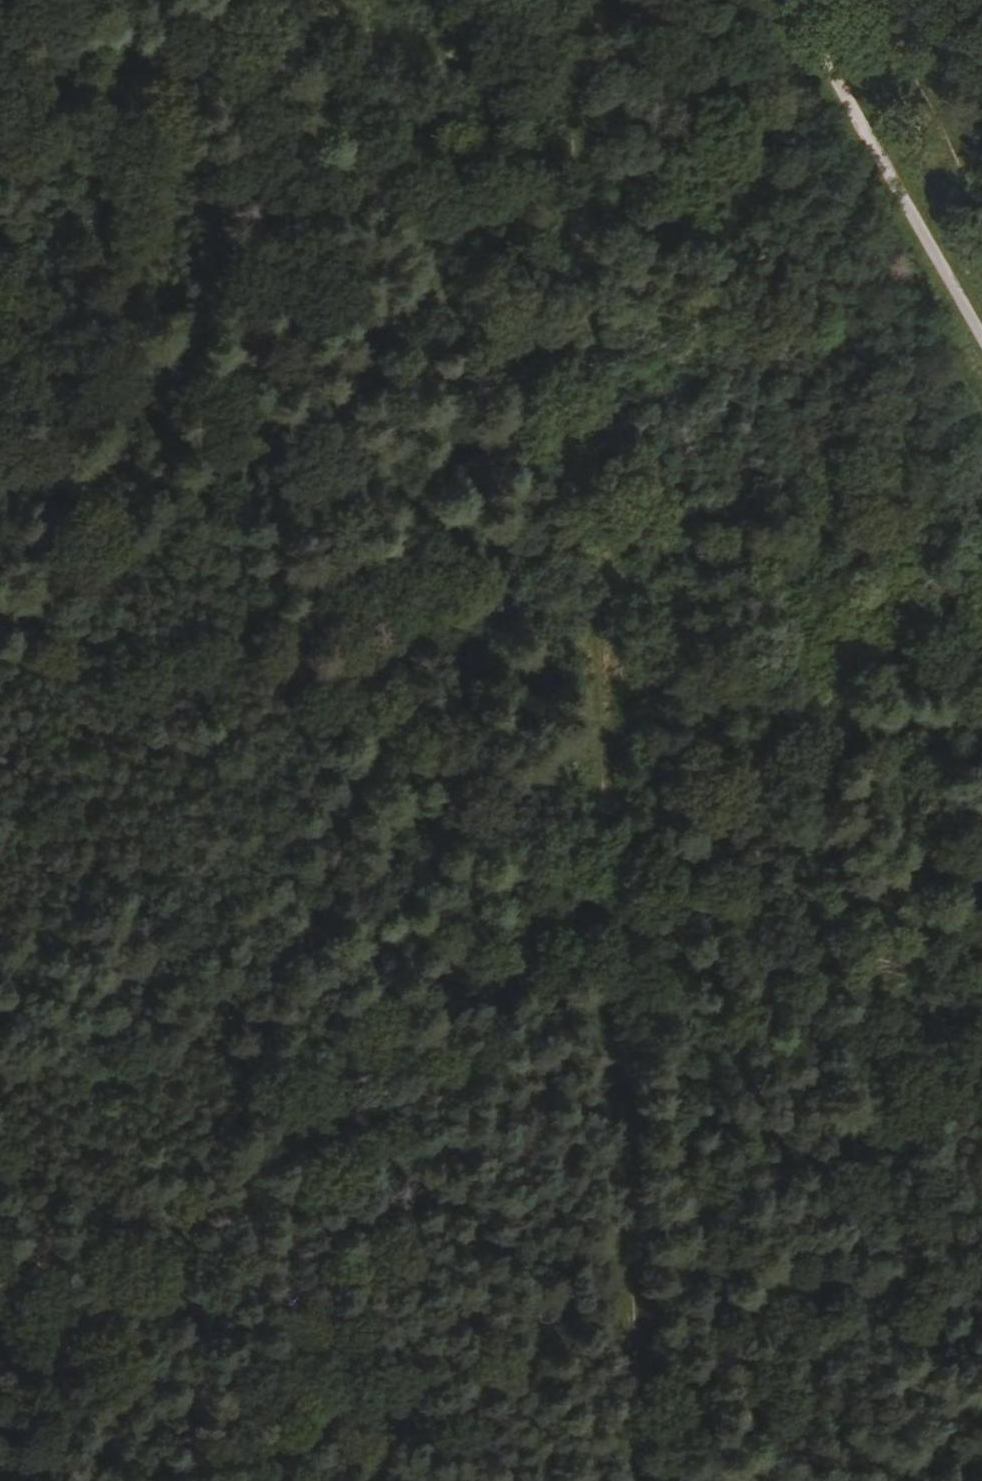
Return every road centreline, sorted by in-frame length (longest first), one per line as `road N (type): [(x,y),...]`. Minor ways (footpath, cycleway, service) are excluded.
road 1 (track): [(634,1480),(562,0)]
road 2 (track): [(981,334),(793,0)]
road 3 (track): [(981,199),(870,0)]

